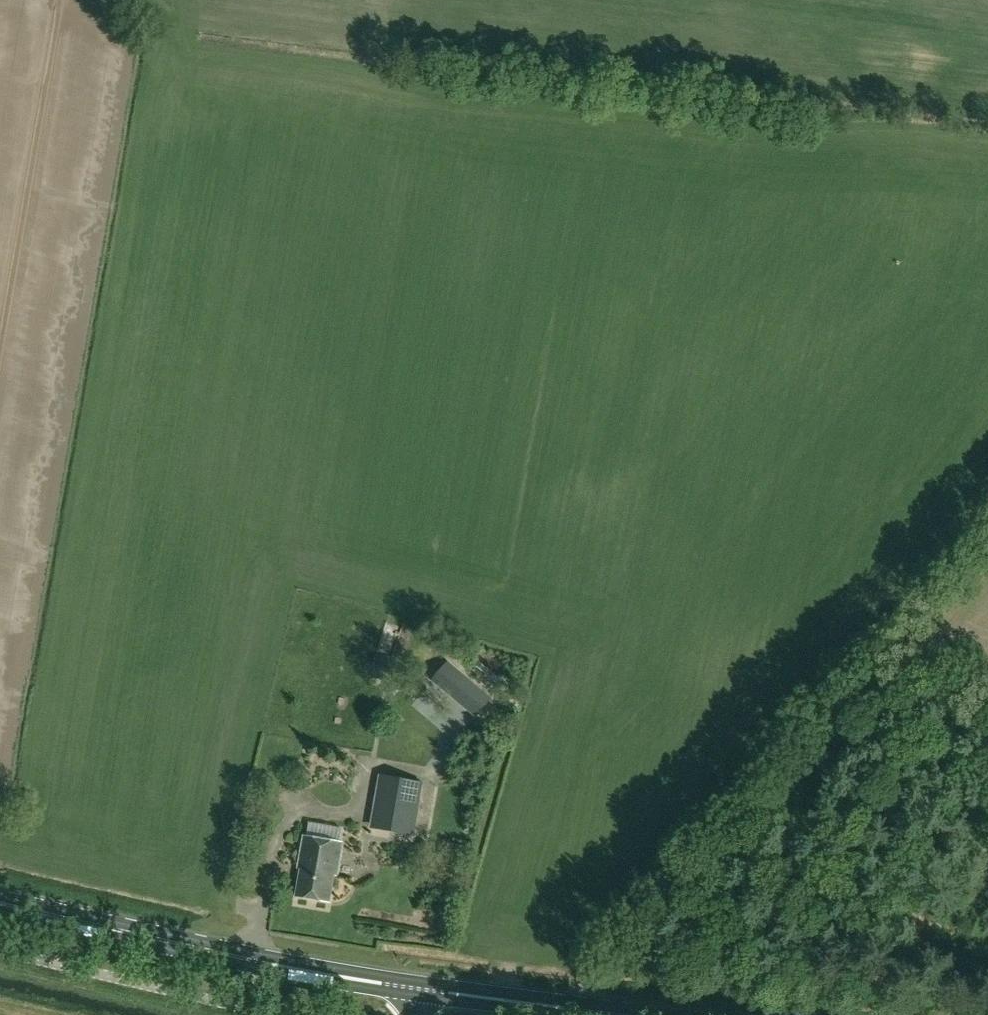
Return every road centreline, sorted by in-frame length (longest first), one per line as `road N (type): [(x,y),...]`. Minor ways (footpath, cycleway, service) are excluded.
road 1 (primary): [(418,989),(0,903)]
road 2 (primary): [(619,1014),(418,989)]

